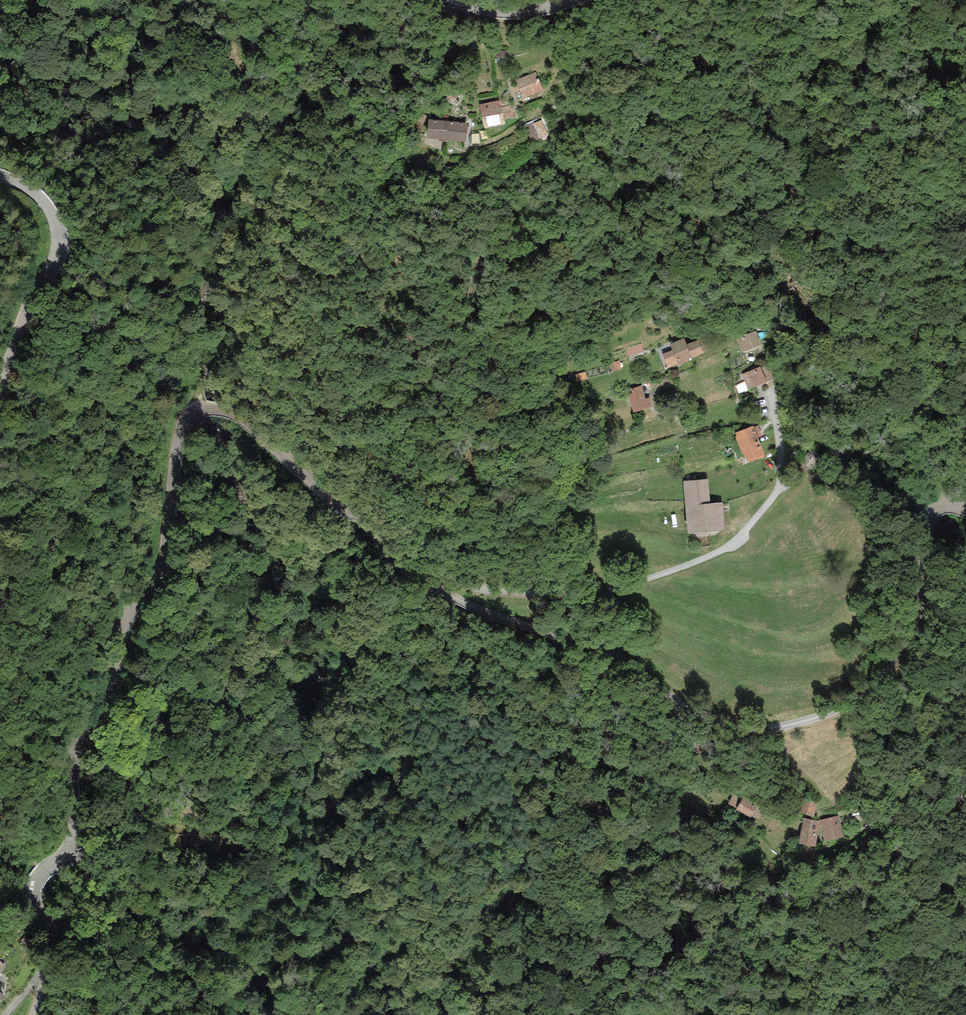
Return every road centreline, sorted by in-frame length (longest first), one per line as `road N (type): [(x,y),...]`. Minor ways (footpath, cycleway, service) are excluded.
road 1 (unclassified): [(33,1014),(53,953),(35,882),(72,842),(75,755),(109,693),(124,624),(161,572),(177,442),(198,410),(224,408),(245,418),(406,566),(458,600),(602,649),(677,702),(763,729),(828,713),(878,680),(923,612),(926,522),(940,505),(965,509)]
road 2 (track): [(395,556),(484,590),(614,594),(712,557),(746,535),(773,499),(786,459)]
road 3 (residential): [(477,7),(488,20),(574,38),(599,52),(586,80),(497,139)]
road 4 (tertiary): [(0,383),(29,293),(60,248),(46,203),(0,170)]

